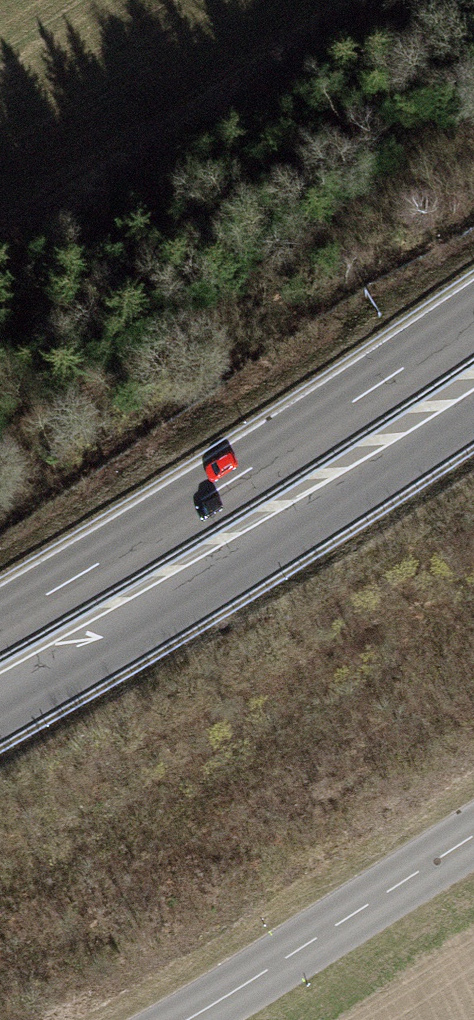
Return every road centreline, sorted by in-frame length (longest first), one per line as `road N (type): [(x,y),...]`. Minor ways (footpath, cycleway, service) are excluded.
road 1 (trunk): [(473,318),(229,482),(0,622)]
road 2 (trunk): [(0,705),(234,566),(473,405)]
road 3 (unclassified): [(187,1019),(473,835)]

